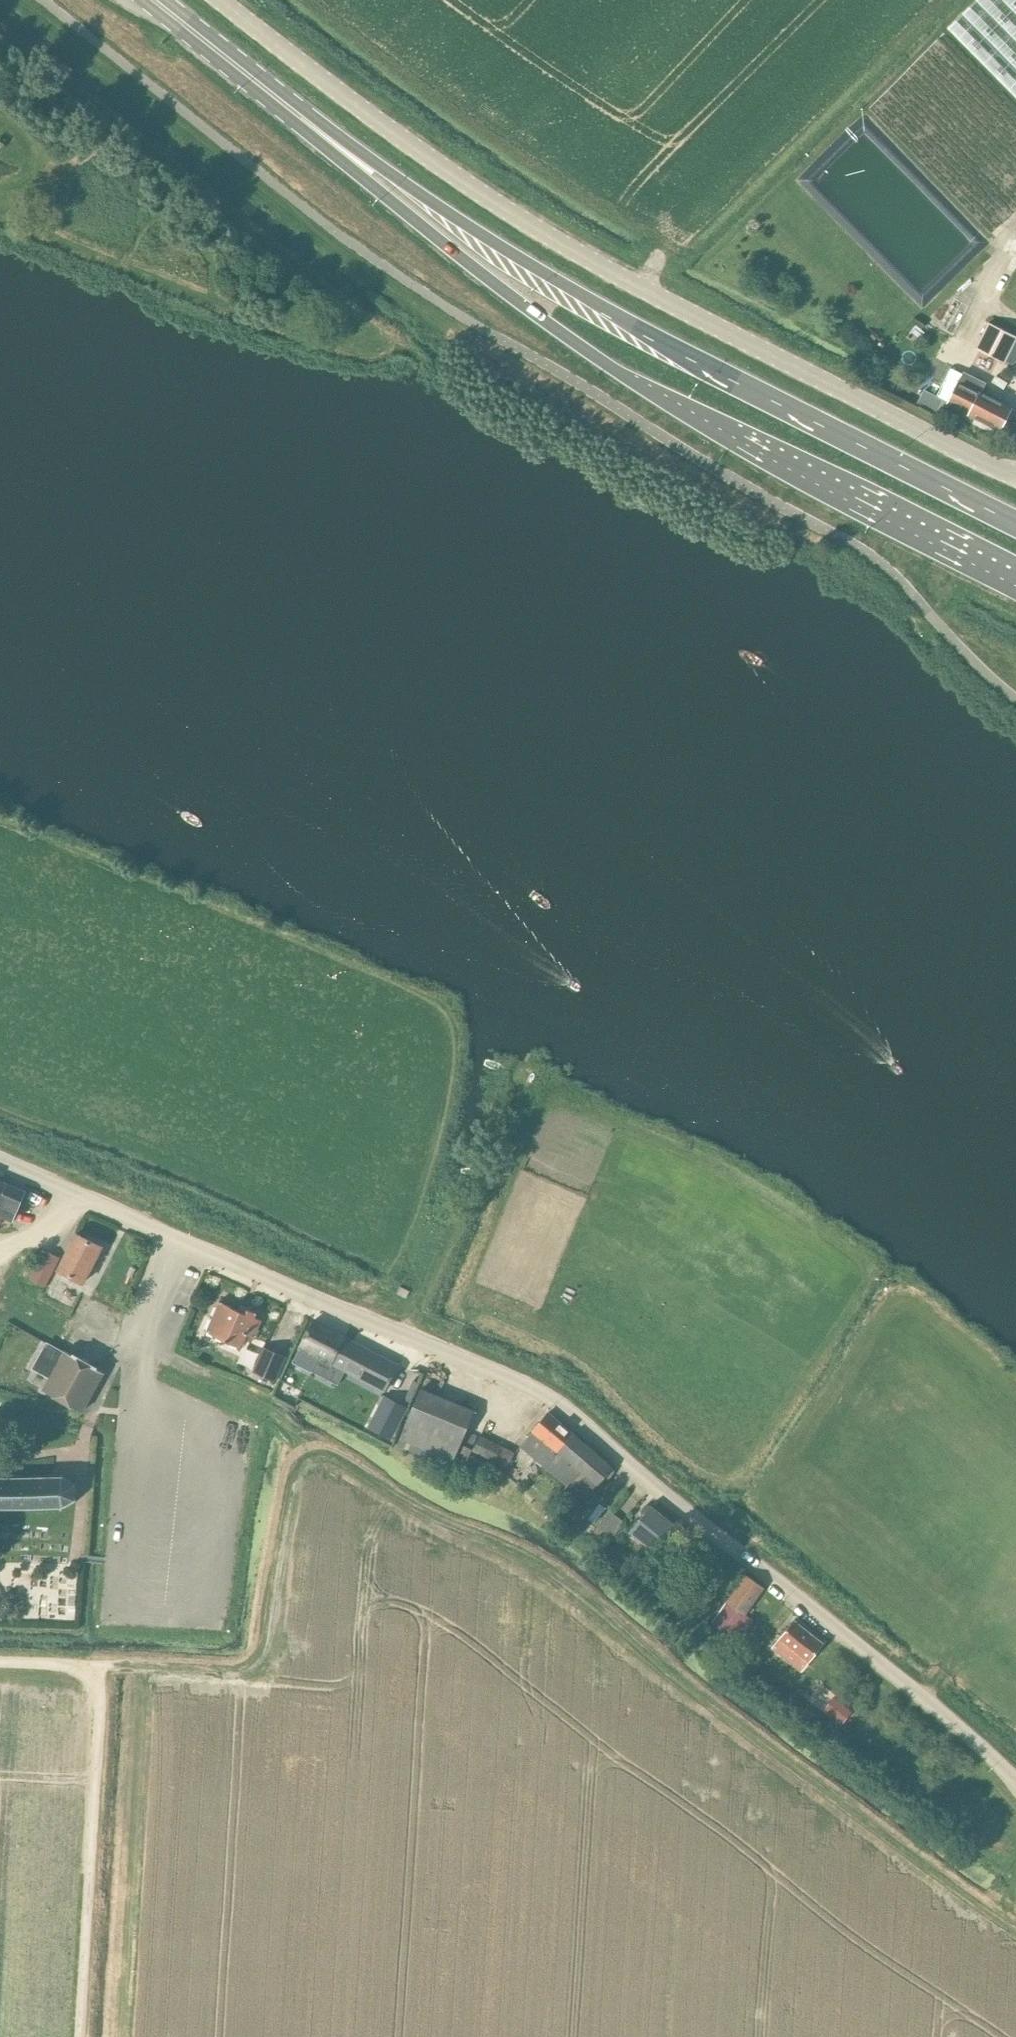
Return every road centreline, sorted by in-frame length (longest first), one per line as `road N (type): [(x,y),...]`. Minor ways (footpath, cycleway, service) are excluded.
road 1 (unclassified): [(1015,1777),(561,1404),(0,1163)]
road 2 (primary): [(215,50),(478,275),(657,398),(1015,585)]
road 3 (primary): [(1015,523),(516,257),(215,50)]
road 4 (unclassified): [(1015,475),(569,248),(420,152),(220,0)]
road 5 (track): [(0,1663),(100,1667),(80,2036)]
road 6 (track): [(143,1357),(265,1405),(305,1453)]

